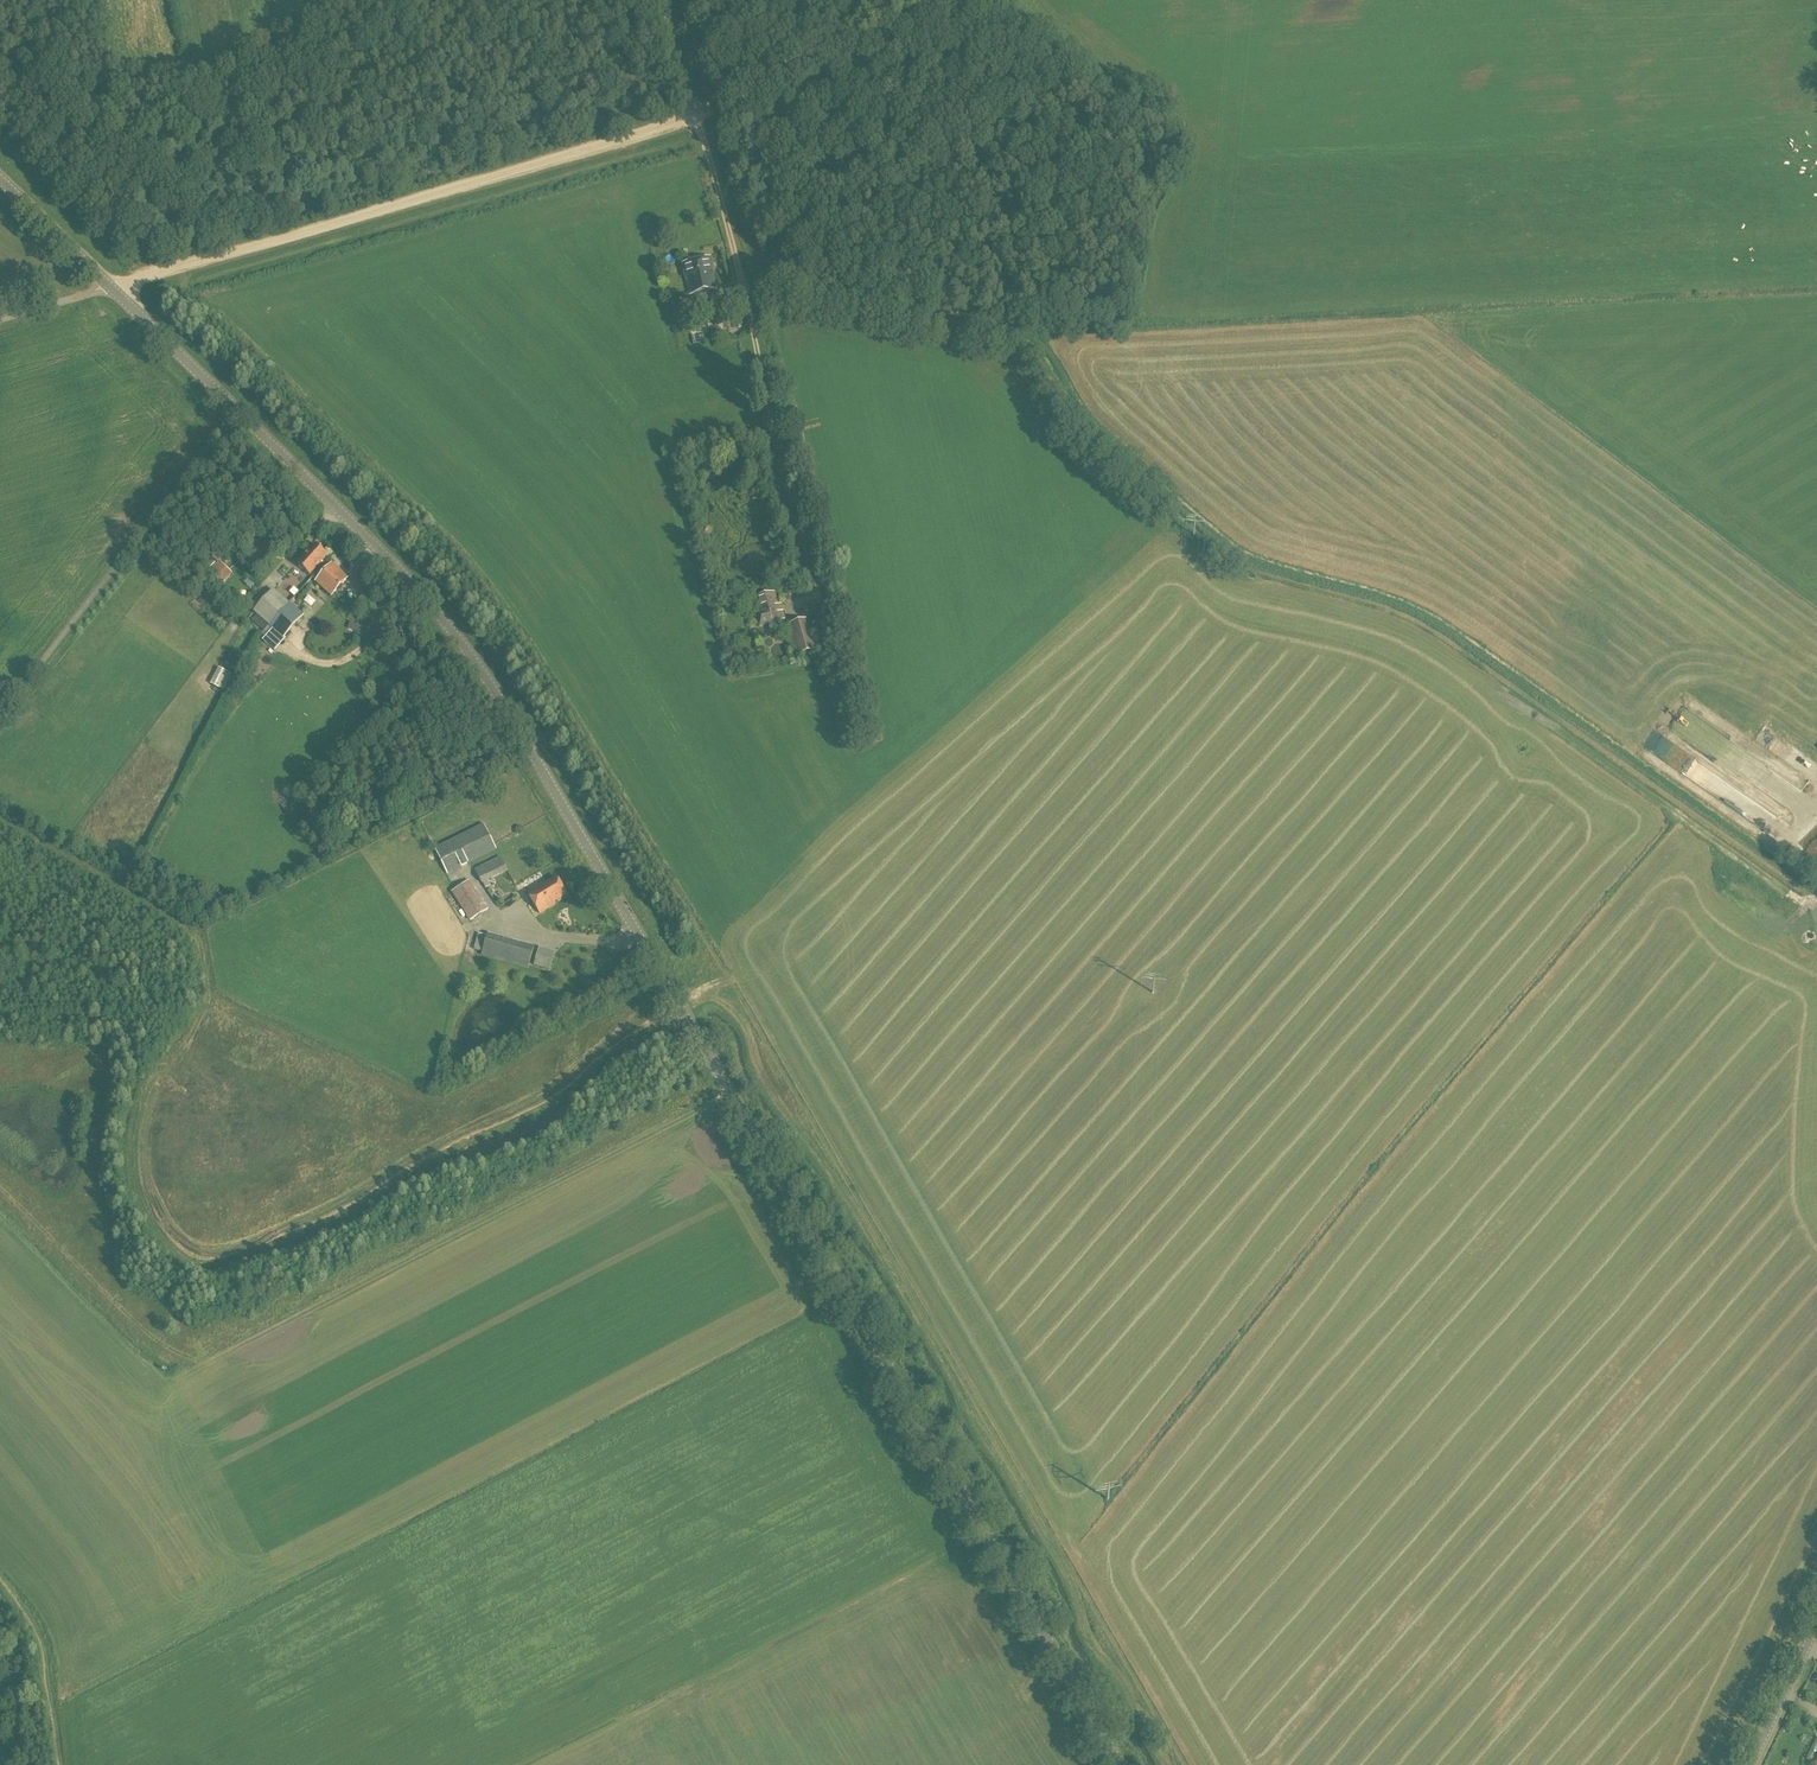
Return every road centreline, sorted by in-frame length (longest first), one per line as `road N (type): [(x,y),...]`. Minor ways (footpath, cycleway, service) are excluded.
road 1 (secondary): [(1117,1764),(468,650),(359,525),(110,286)]
road 2 (track): [(597,52),(376,110),(346,113),(314,100),(223,115),(170,157),(152,158),(123,147),(38,60),(20,29),(19,0)]
road 3 (track): [(143,277),(694,113)]
road 4 (track): [(822,609),(694,113)]
road 5 (track): [(694,113),(891,0)]
road 6 (track): [(694,113),(521,0)]
road 7 (secondary): [(110,286),(0,177)]
road 8 (tertiary): [(1754,1764),(1816,1634)]

